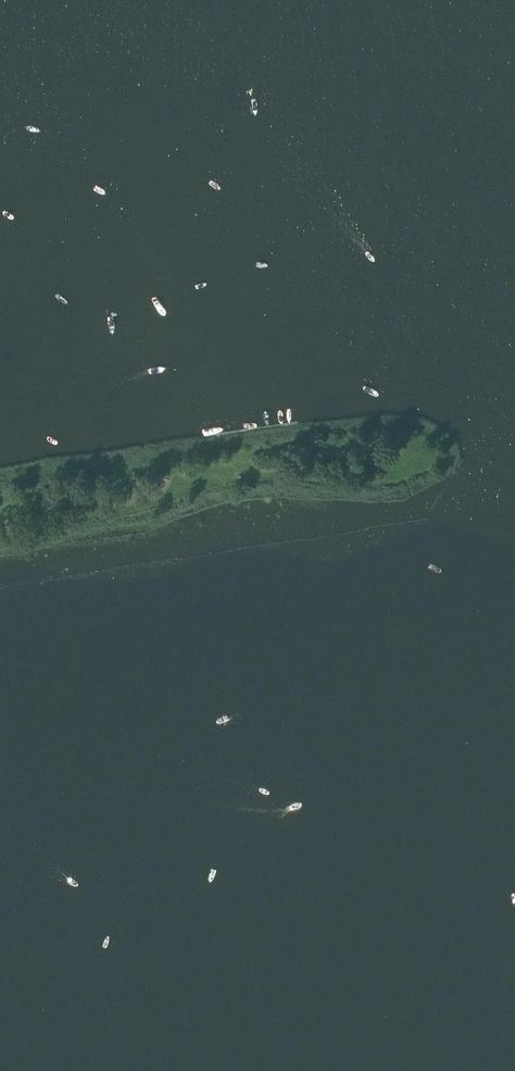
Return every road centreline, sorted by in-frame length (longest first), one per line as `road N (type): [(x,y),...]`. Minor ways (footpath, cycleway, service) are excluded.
road 1 (track): [(367,463),(327,454),(285,471),(223,470),(130,507),(0,501)]
road 2 (track): [(327,454),(345,442),(385,436),(419,446),(419,462),(404,474),(367,463)]

